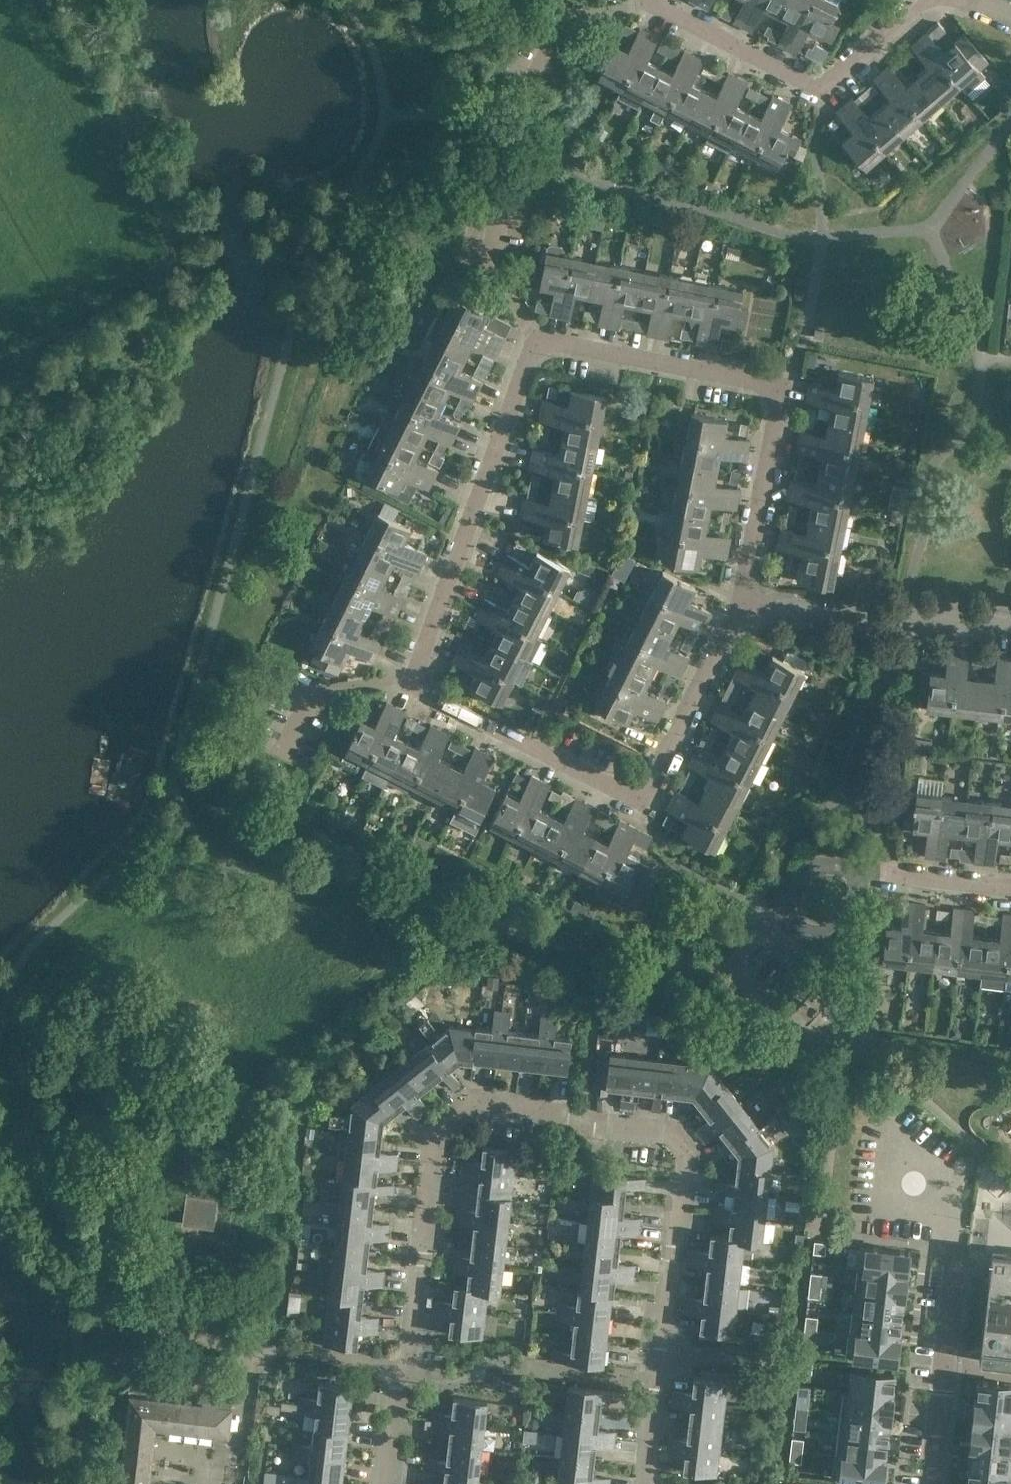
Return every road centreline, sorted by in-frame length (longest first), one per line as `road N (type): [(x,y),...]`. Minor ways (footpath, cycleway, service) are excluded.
road 1 (residential): [(403,1378),(437,1142),(469,1107),(583,1116),(663,1134),(682,1156),(647,1483)]
road 2 (residential): [(739,603),(644,796),(413,678),(536,340)]
road 3 (residential): [(536,340),(778,393),(739,603)]
road 4 (residential): [(661,0),(827,94),(929,0)]
road 5 (residential): [(403,1378),(280,1360),(182,1333),(189,1232)]
road 6 (residential): [(1010,631),(739,603)]
road 7 (residential): [(932,1483),(959,1249)]
road 8 (residential): [(189,1232),(173,1230),(182,1174),(225,1181),(217,1237)]
road 9 (residential): [(850,879),(818,866),(798,878),(793,901),(809,923),(825,926),(851,910),(854,894)]
road 10 (residential): [(1010,884),(895,874),(850,879)]
road 11 (residential): [(959,1249),(894,1117)]

